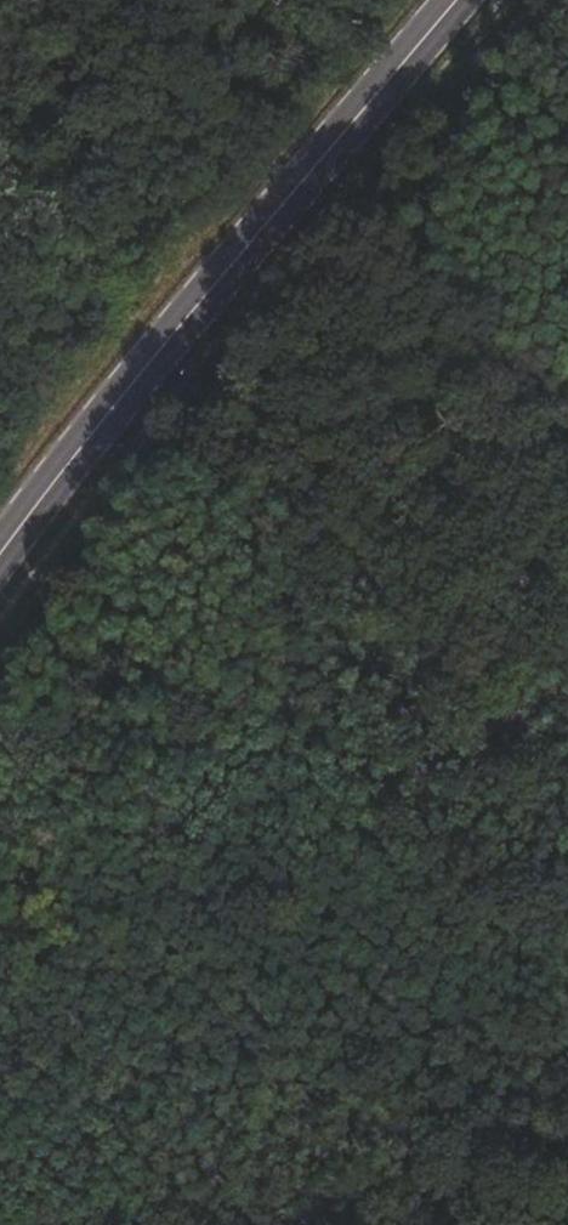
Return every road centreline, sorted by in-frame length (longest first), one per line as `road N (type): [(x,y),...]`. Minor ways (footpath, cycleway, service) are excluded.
road 1 (secondary): [(453,0),(0,552)]

